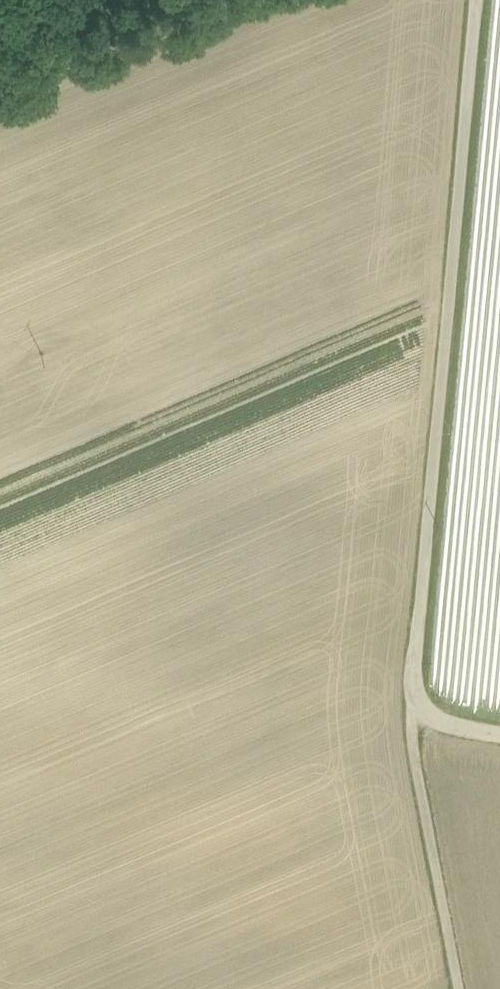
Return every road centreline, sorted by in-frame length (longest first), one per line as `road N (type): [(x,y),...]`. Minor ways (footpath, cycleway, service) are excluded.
road 1 (unclassified): [(476,0),(410,712)]
road 2 (unclassified): [(410,712),(458,988)]
road 3 (unclassified): [(228,0),(0,96)]

